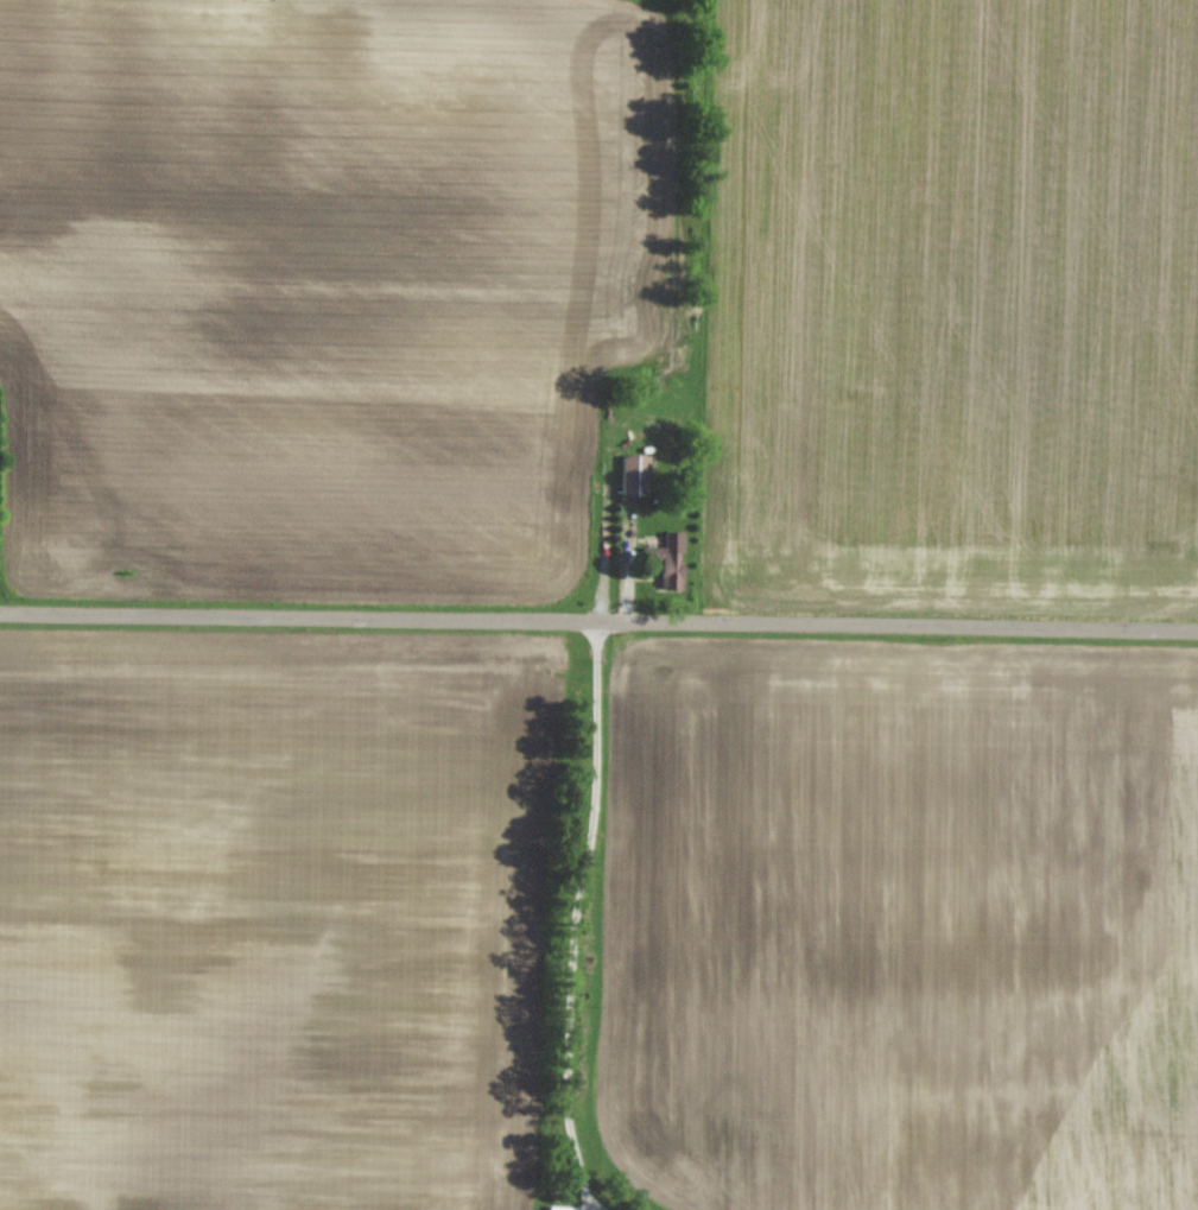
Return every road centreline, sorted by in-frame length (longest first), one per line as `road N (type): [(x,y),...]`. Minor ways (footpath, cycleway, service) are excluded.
road 1 (residential): [(0,612),(1197,632)]

